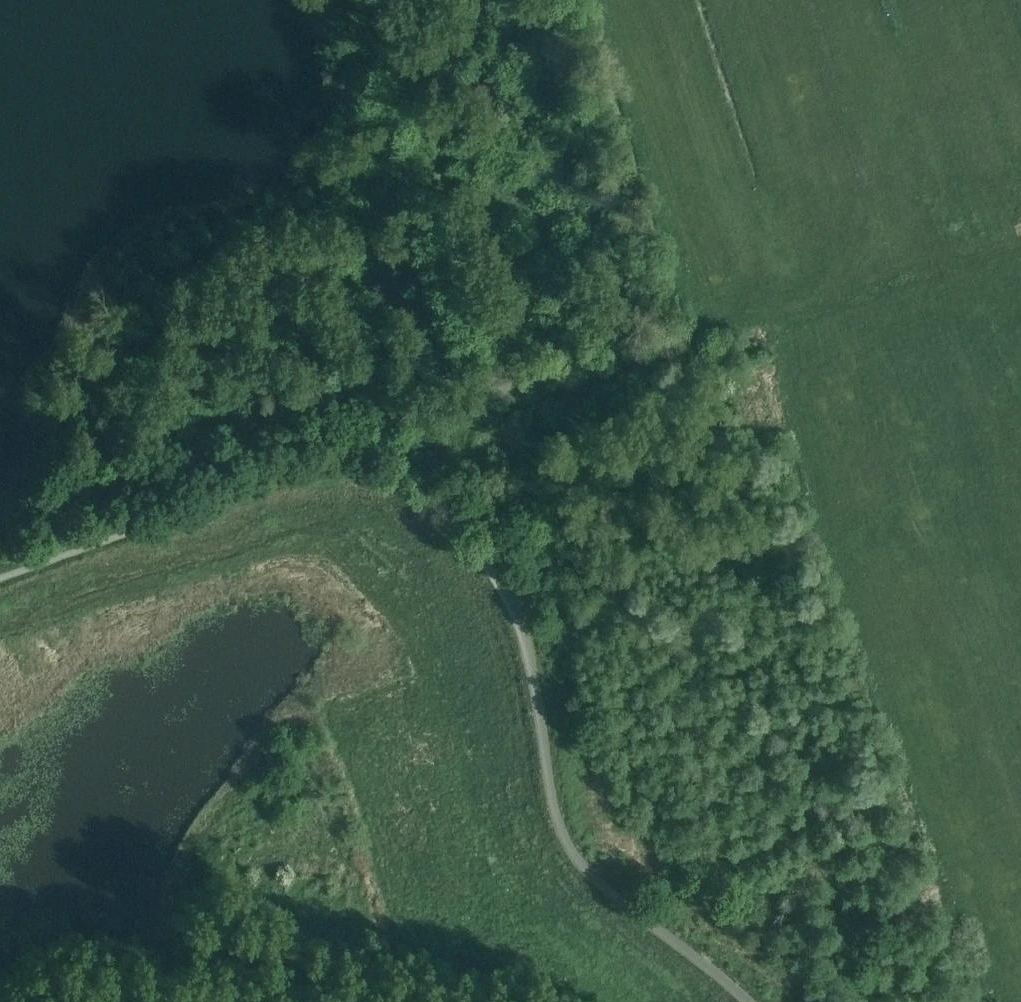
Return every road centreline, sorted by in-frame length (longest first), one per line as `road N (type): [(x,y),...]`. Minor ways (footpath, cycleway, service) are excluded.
road 1 (unclassified): [(751,1001),(588,873),(567,843),(511,606)]
road 2 (track): [(511,606),(508,552),(463,466),(434,441),(350,446),(302,472)]

